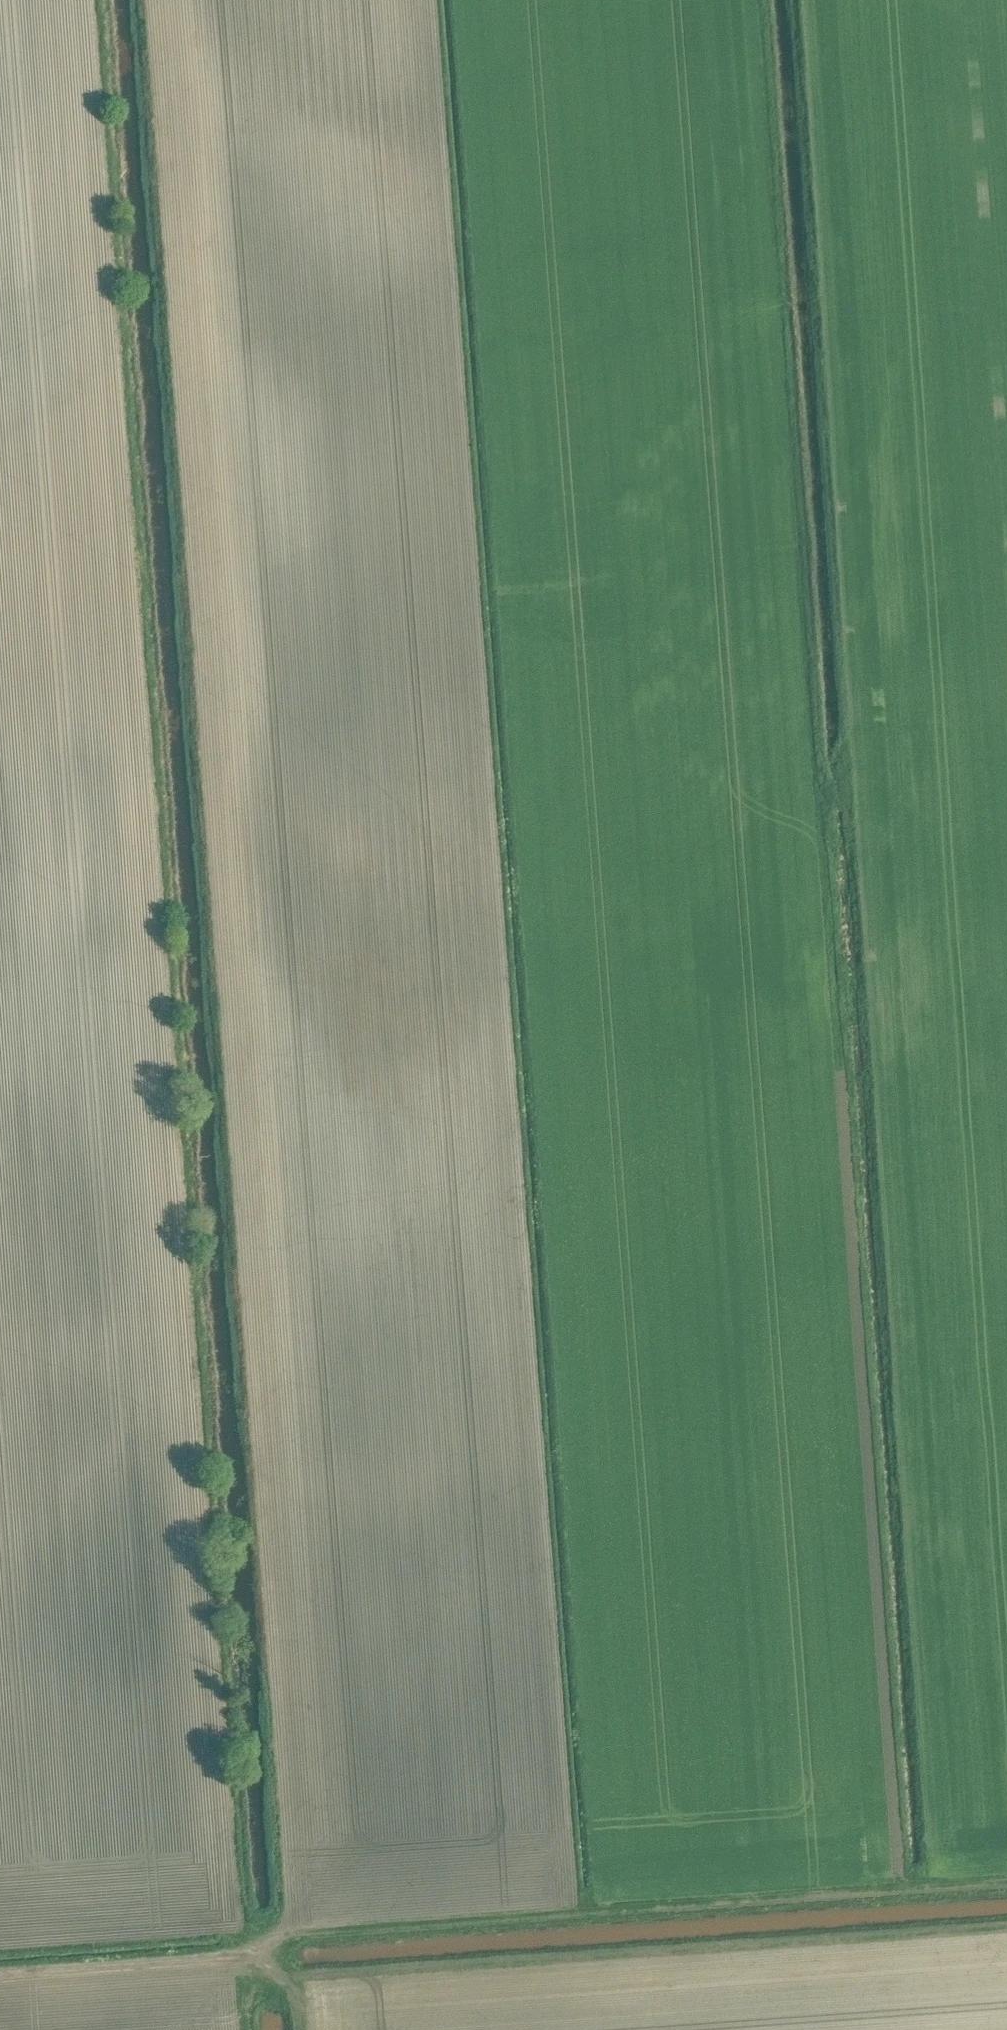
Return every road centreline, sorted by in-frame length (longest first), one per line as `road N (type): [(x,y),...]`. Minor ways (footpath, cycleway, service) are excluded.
road 1 (track): [(0,1977),(238,1958)]

